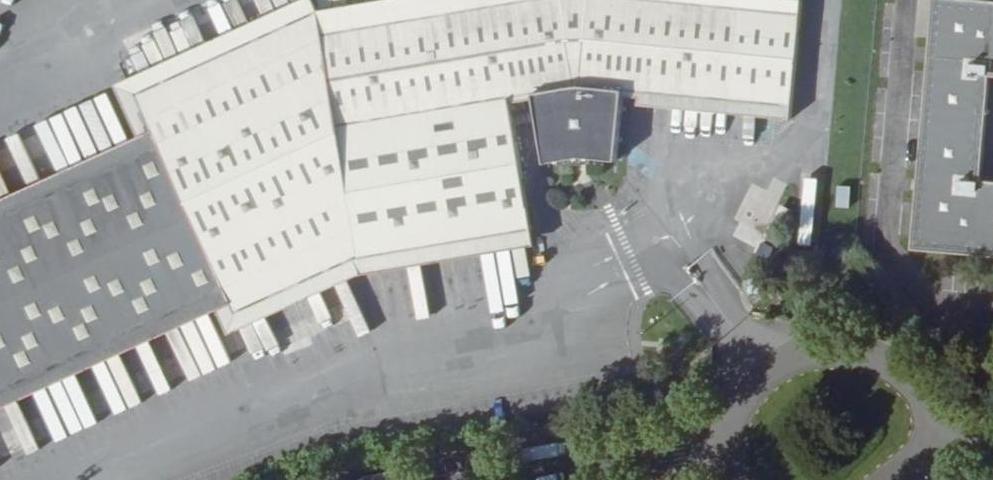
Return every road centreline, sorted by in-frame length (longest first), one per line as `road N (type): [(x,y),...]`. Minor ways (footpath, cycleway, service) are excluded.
road 1 (unclassified): [(934,439),(931,404),(889,360),(837,348),(789,360),(731,409),(719,441)]
road 2 (unclassified): [(539,479),(719,441)]

